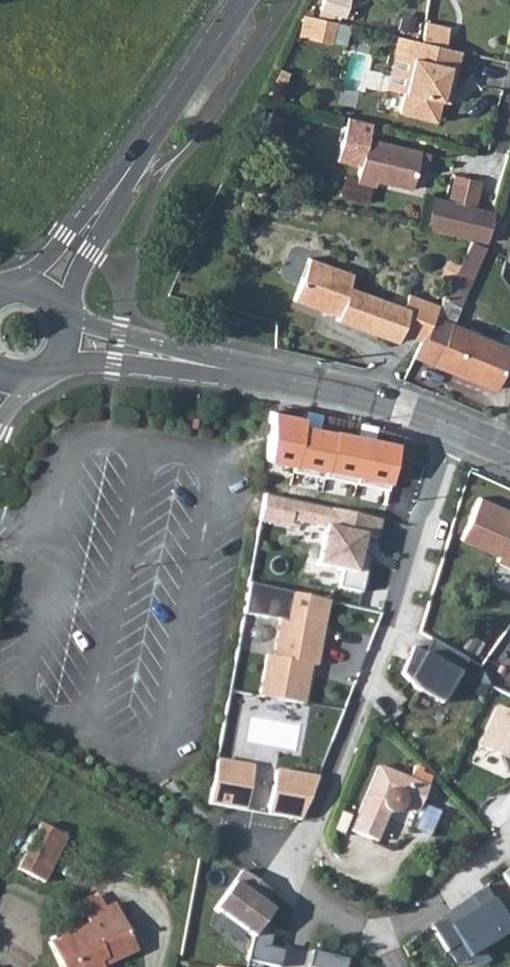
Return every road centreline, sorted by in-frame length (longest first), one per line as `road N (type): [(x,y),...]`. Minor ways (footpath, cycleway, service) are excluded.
road 1 (residential): [(453,425),(391,623),(287,880)]
road 2 (tertiary): [(453,425),(365,394),(224,367)]
road 3 (residential): [(243,0),(122,178)]
road 4 (tertiary): [(224,367),(66,320)]
road 5 (tertiary): [(61,358),(224,367)]
road 6 (residential): [(383,941),(509,847)]
road 7 (residential): [(122,178),(17,287)]
road 8 (residential): [(63,313),(120,198),(122,178)]

